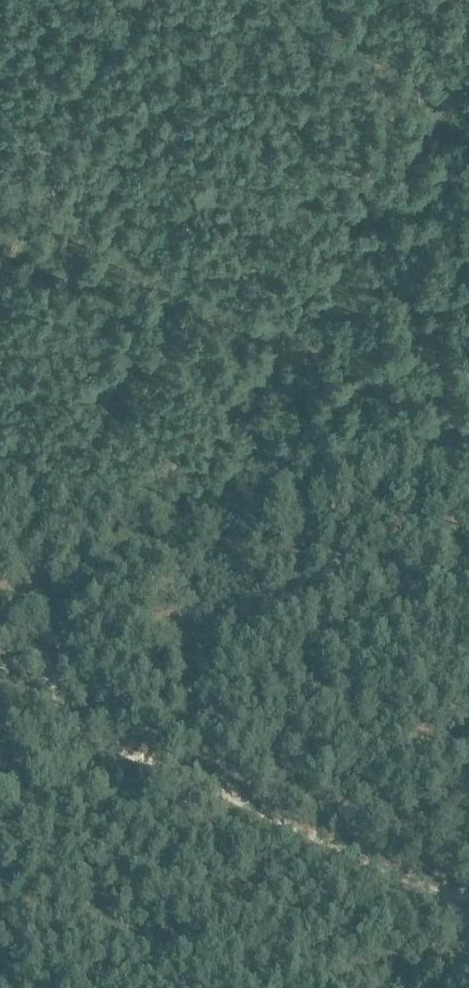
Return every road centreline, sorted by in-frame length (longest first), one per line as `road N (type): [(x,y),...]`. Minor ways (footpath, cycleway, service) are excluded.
road 1 (track): [(468,912),(110,744),(0,683)]

